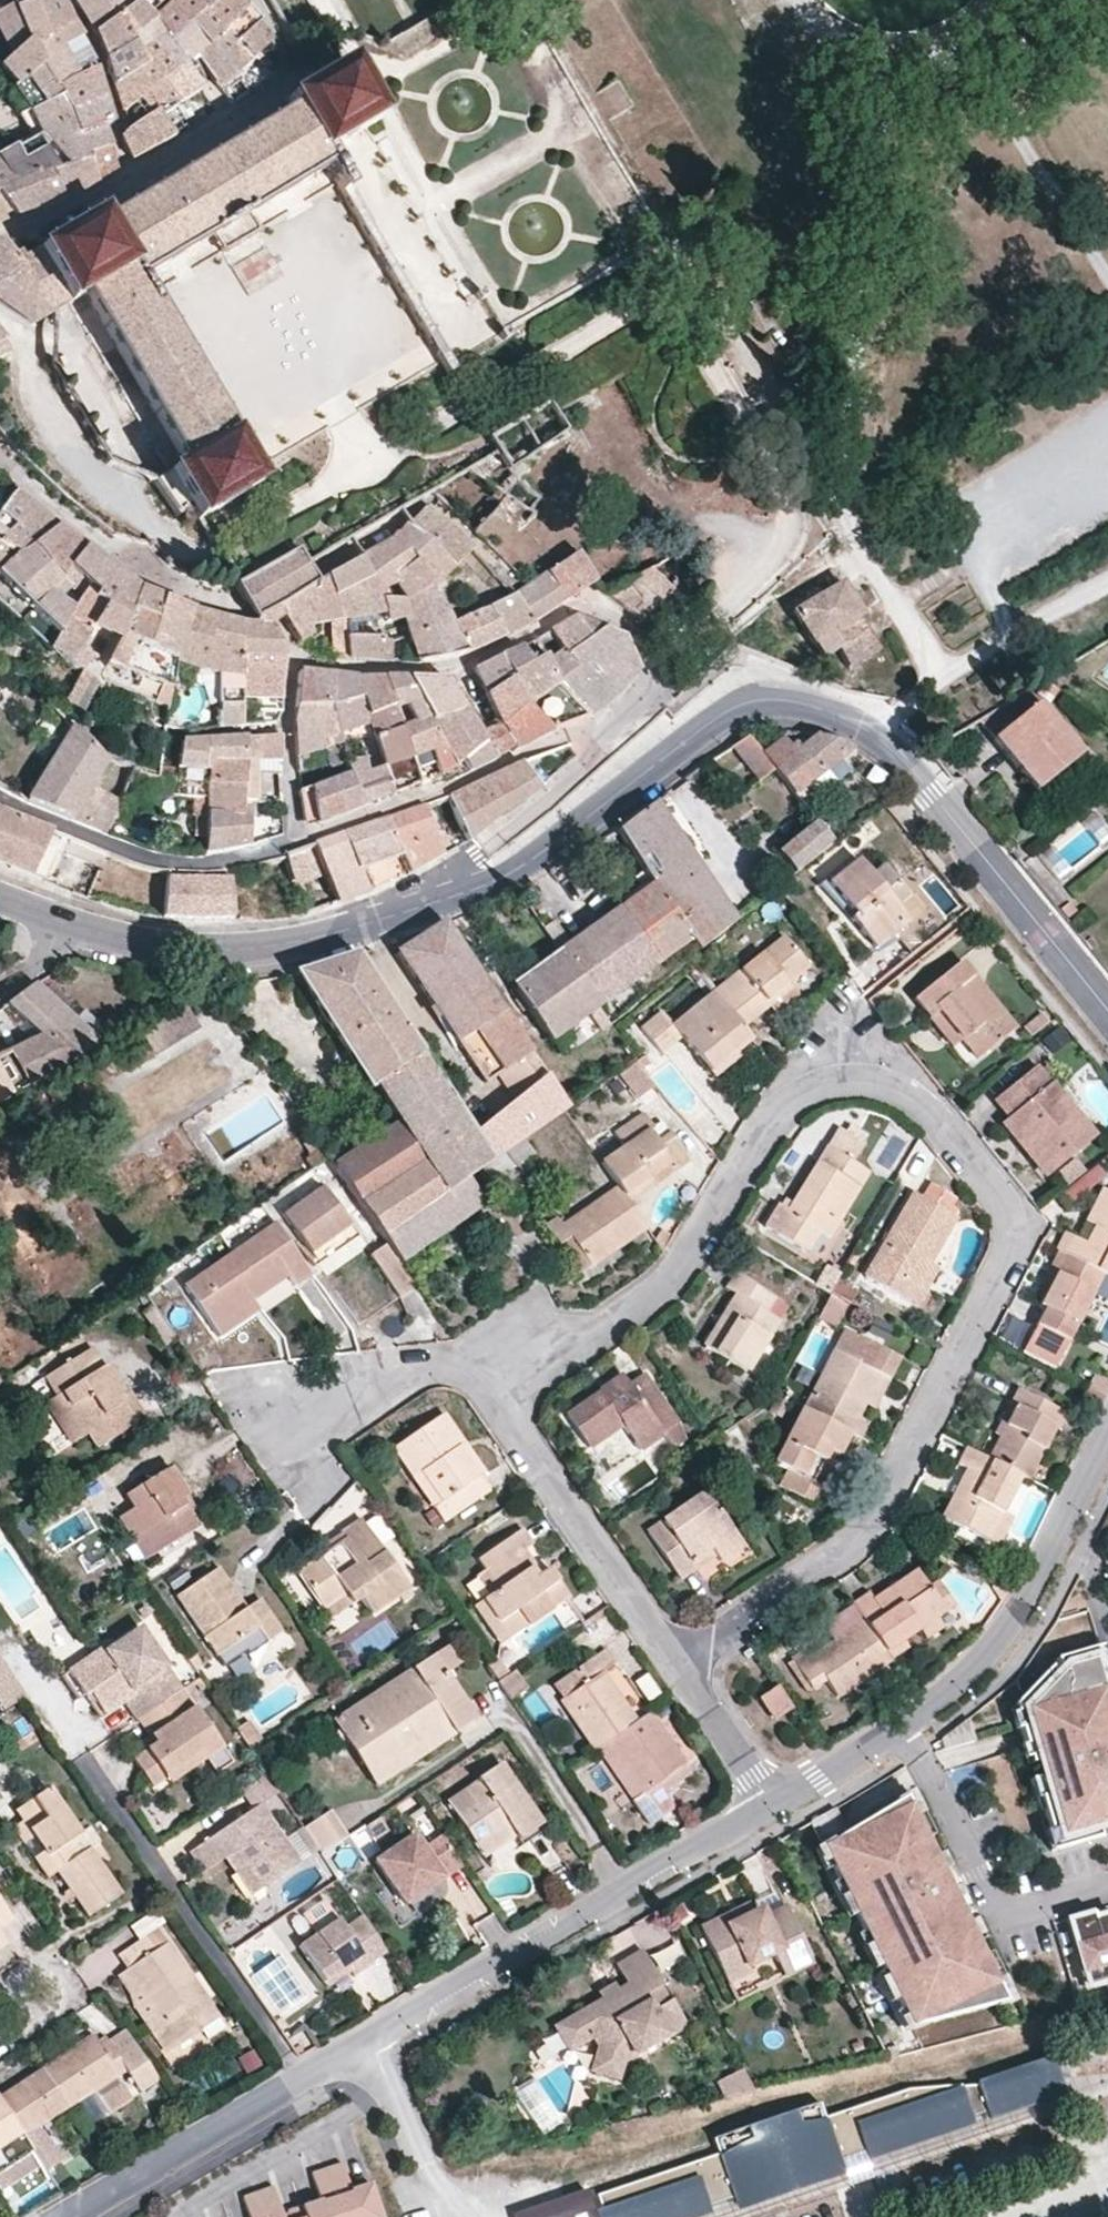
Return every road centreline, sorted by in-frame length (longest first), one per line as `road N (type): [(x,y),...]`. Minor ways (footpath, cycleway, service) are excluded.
road 1 (residential): [(511,1403),(536,1373),(664,1282),(790,1103),(818,1088),(879,1088),(899,1097),(928,1116),(1002,1199),(1013,1228),(1009,1258),(871,1523),(842,1554),(675,1662)]
road 2 (residential): [(1107,1010),(882,742),(823,712),(768,704),(720,718),(561,841),(501,876),(315,939),(240,948),(153,945),(64,928)]
road 3 (residential): [(71,2216),(771,1806)]
road 4 (track): [(887,70),(842,514)]
road 5 (track): [(842,514),(937,676),(950,681),(1107,587)]
road 6 (residential): [(903,1725),(997,1912),(1107,1884)]
road 7 (residential): [(675,1662),(522,1442),(511,1403)]
road 8 (track): [(778,0),(826,50),(887,70),(917,70),(972,51),(1023,0)]
road 9 (track): [(1107,272),(972,51)]
road 10 (residential): [(903,1725),(982,1657),(1061,1534)]
road 11 (residential): [(511,1403),(472,1364),(439,1363),(365,1378),(291,1409)]
road 12 (residential): [(771,1806),(675,1662)]
road 13 (residential): [(771,1806),(903,1725)]

